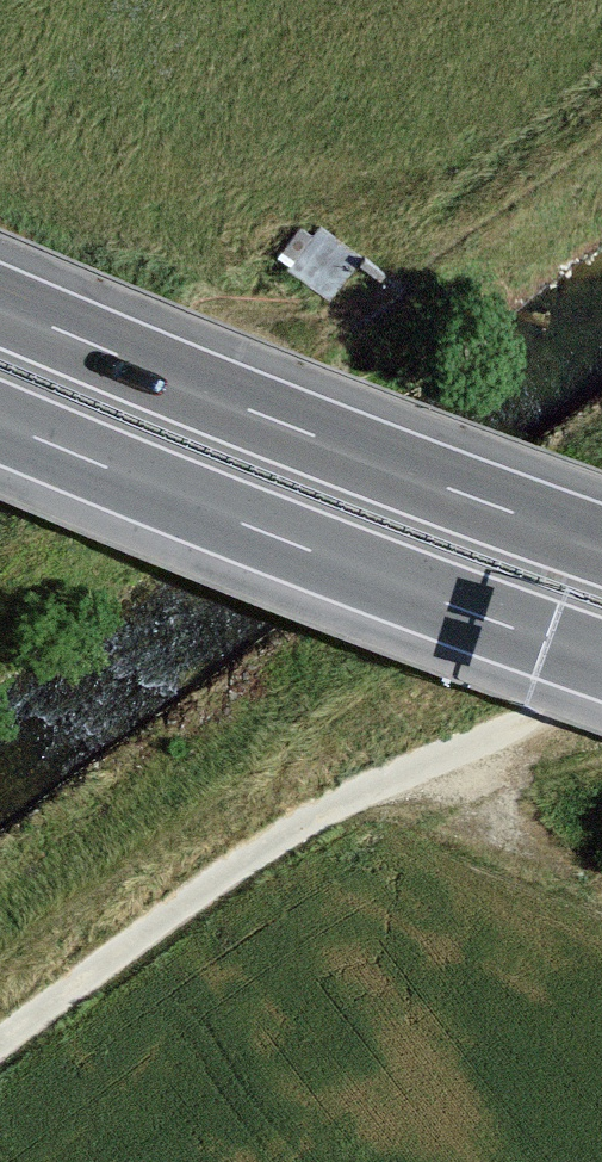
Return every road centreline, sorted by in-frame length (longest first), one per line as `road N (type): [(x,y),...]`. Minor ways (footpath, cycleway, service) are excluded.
road 1 (track): [(0,1043),(327,810),(601,683)]
road 2 (motorway): [(601,545),(0,304)]
road 3 (motorway): [(0,424),(601,661)]
road 4 (track): [(449,755),(510,831),(601,881)]

